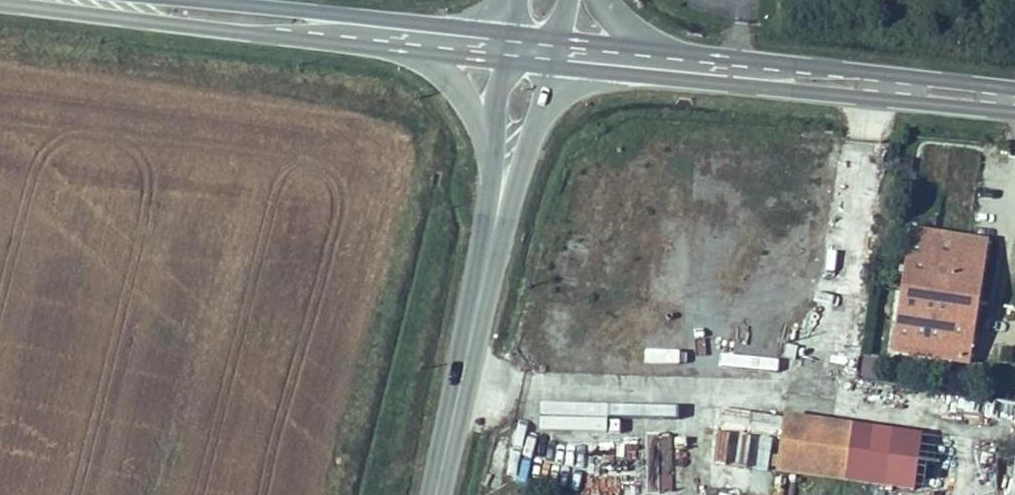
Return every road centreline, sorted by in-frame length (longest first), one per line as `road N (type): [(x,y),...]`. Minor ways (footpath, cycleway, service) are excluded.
road 1 (primary): [(555,61),(1014,111)]
road 2 (primary): [(0,4),(396,44)]
road 3 (primary): [(1014,89),(661,48)]
road 4 (primary): [(504,33),(188,0)]
road 5 (tertiary): [(488,262),(431,494)]
road 6 (tertiary): [(488,262),(555,61)]
road 7 (tertiary): [(396,44),(452,72),(491,137)]
road 8 (tertiary): [(491,137),(488,262)]

